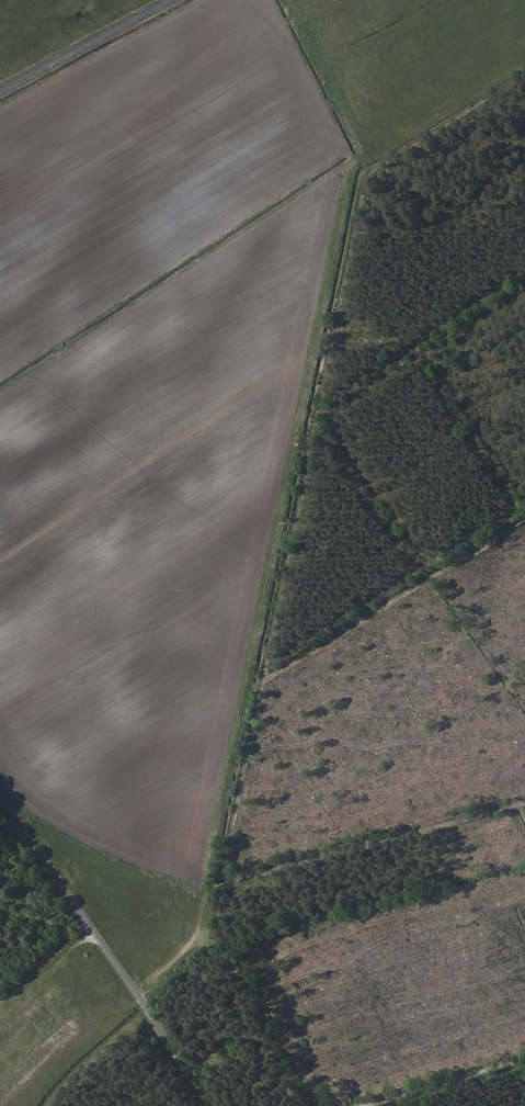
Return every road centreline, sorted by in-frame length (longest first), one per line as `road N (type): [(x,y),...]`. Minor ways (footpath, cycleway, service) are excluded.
road 1 (track): [(524,73),(368,181),(216,902),(220,932),(144,1000)]
road 2 (tertiary): [(215,1105),(0,788)]
road 3 (tertiary): [(0,91),(173,0)]
road 4 (track): [(368,1105),(524,1061)]

